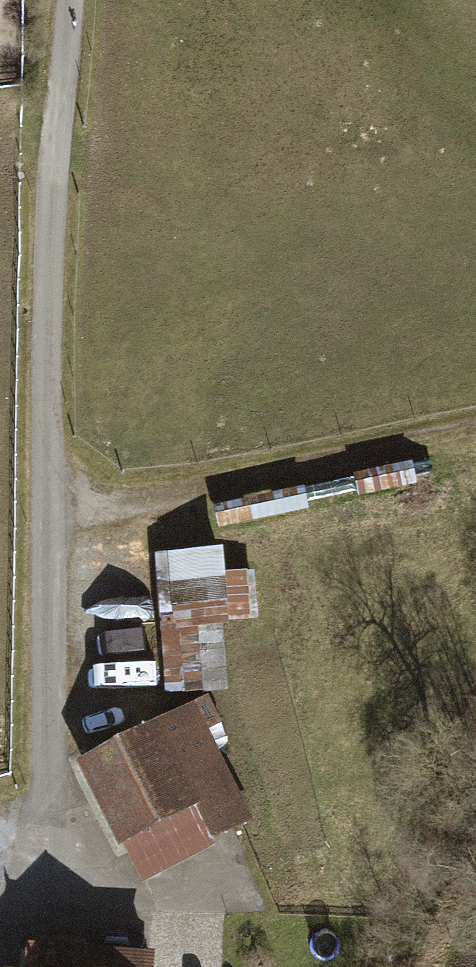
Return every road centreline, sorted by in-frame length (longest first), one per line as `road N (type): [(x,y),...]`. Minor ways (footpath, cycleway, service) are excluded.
road 1 (residential): [(64,0),(42,525),(41,905)]
road 2 (track): [(42,525),(475,440)]

